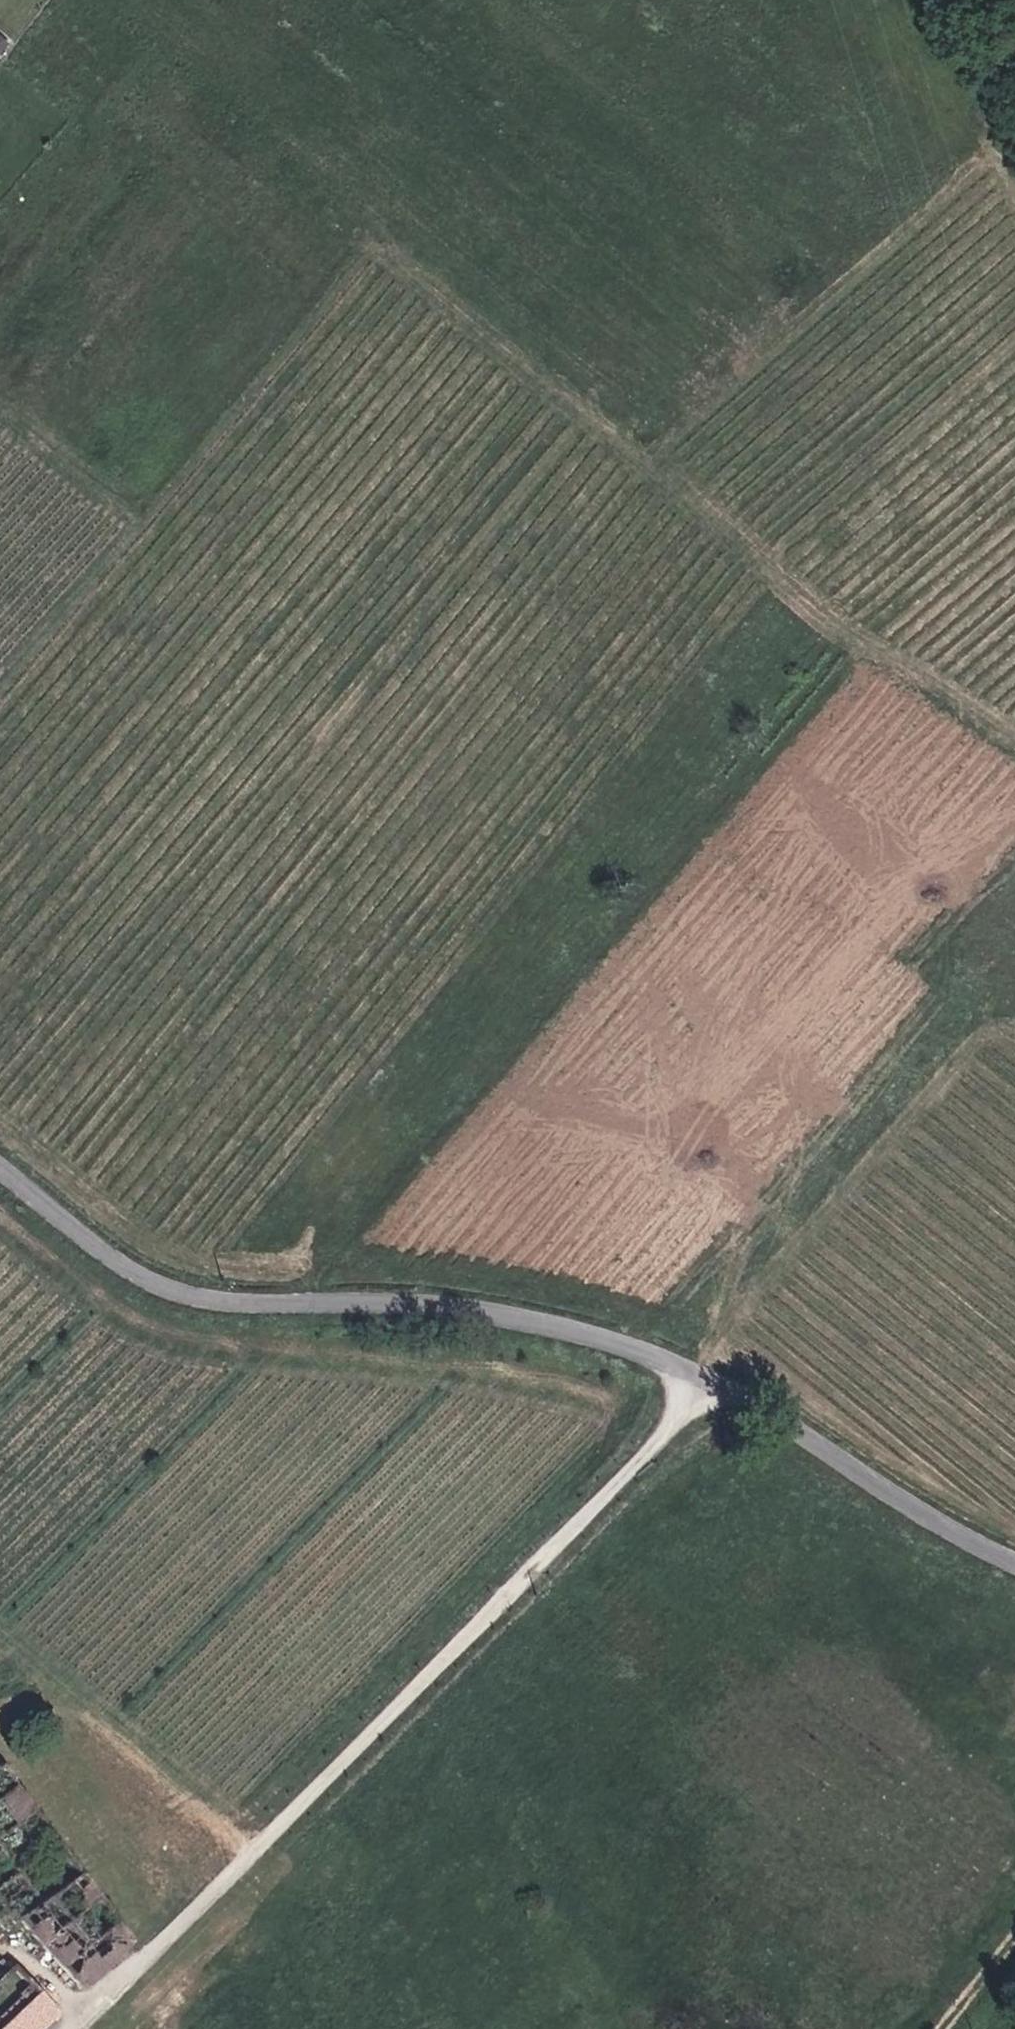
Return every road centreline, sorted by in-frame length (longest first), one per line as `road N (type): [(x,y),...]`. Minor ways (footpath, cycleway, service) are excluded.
road 1 (unclassified): [(1014,1562),(819,1442),(629,1342),(416,1295),(168,1292),(0,1172)]

